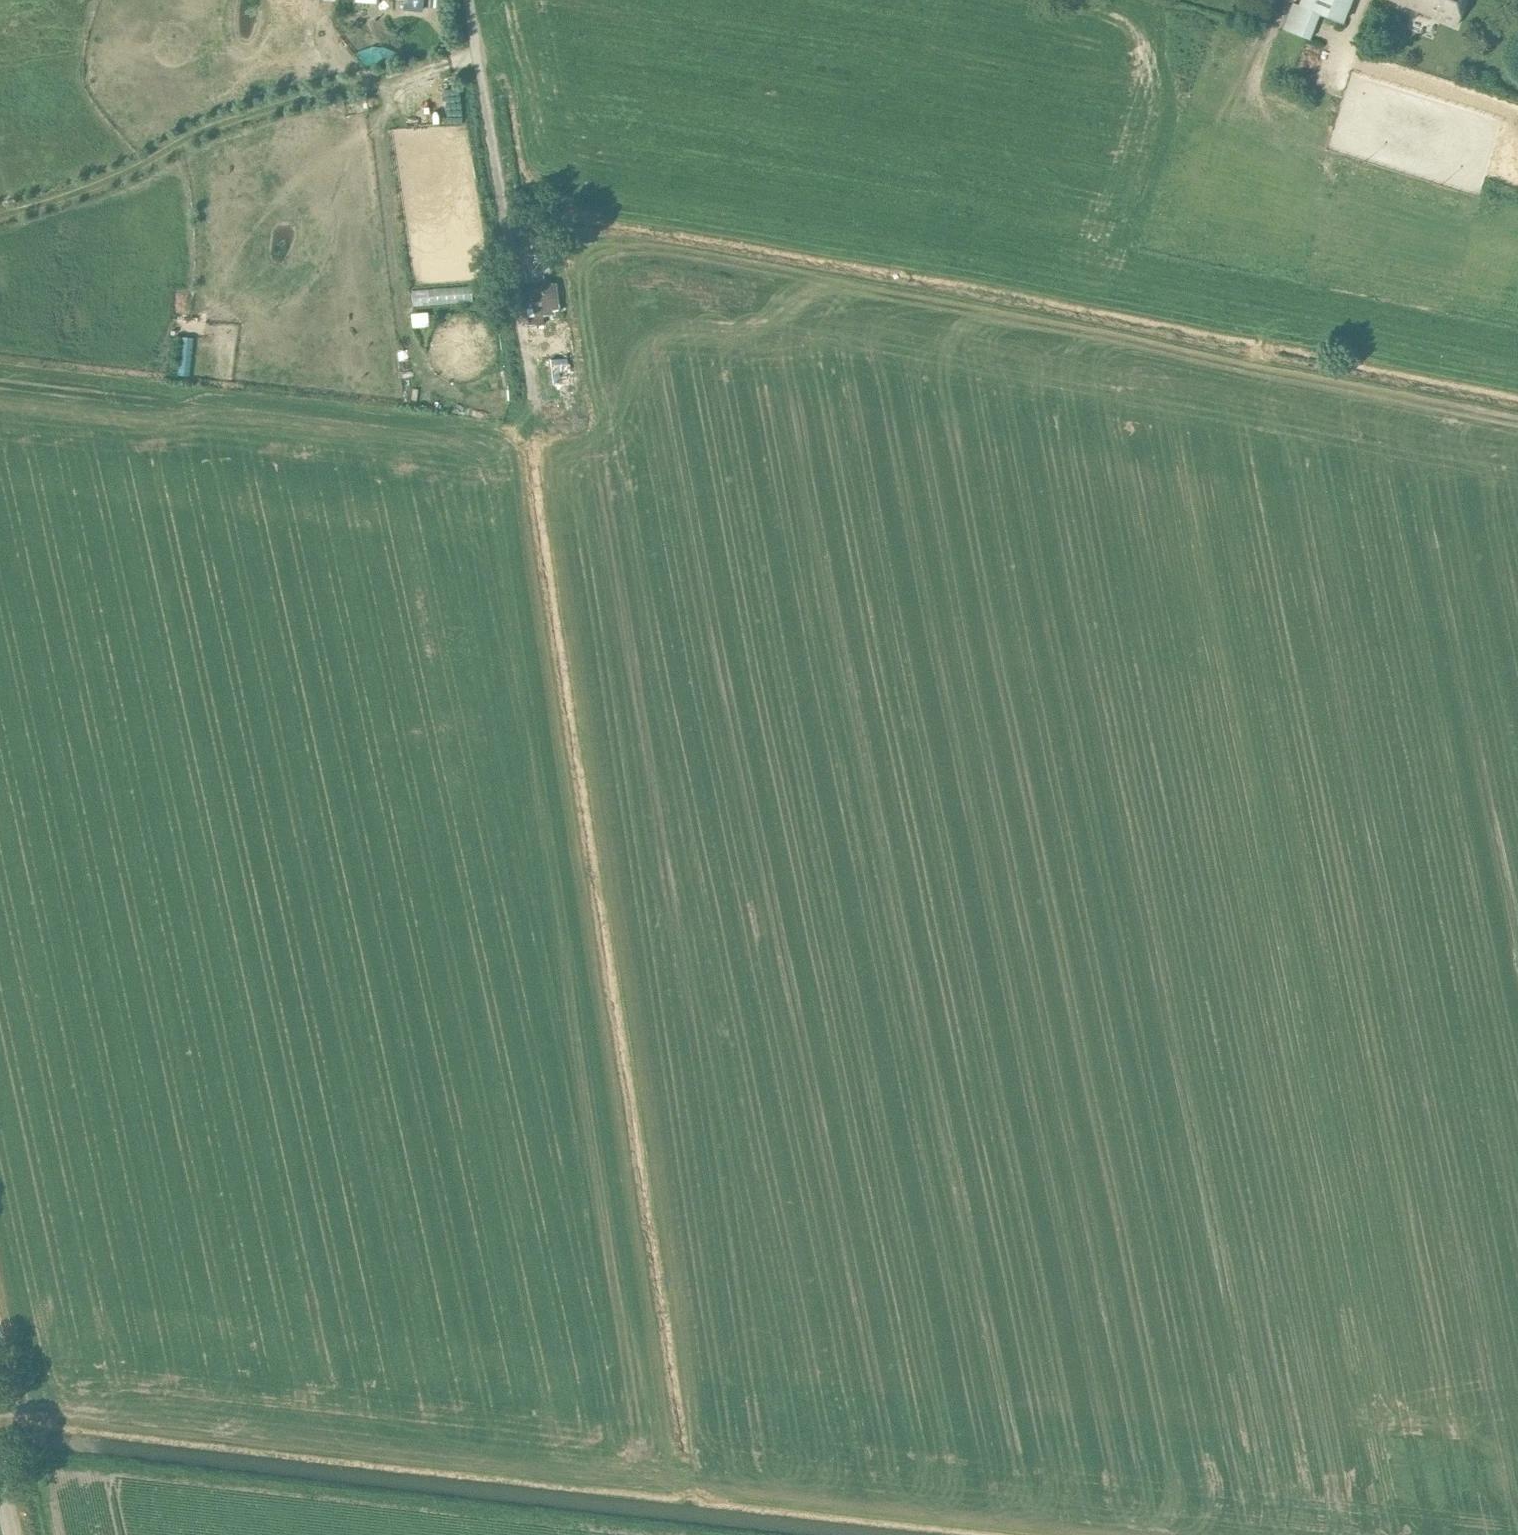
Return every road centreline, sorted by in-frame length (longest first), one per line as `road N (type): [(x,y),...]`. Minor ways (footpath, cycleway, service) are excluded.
road 1 (unclassified): [(503,241),(469,0)]
road 2 (unclassified): [(31,1534),(0,1396)]

